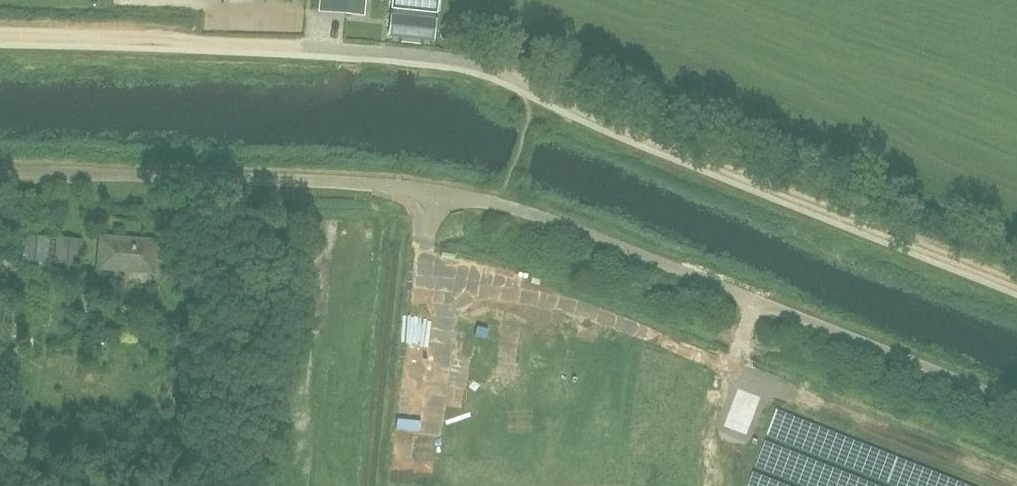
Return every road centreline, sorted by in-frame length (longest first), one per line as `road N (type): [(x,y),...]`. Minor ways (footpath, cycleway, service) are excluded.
road 1 (track): [(1016,284),(475,64),(333,47),(0,35)]
road 2 (unclassified): [(0,171),(341,183),(473,199),(552,221),(1016,405)]

